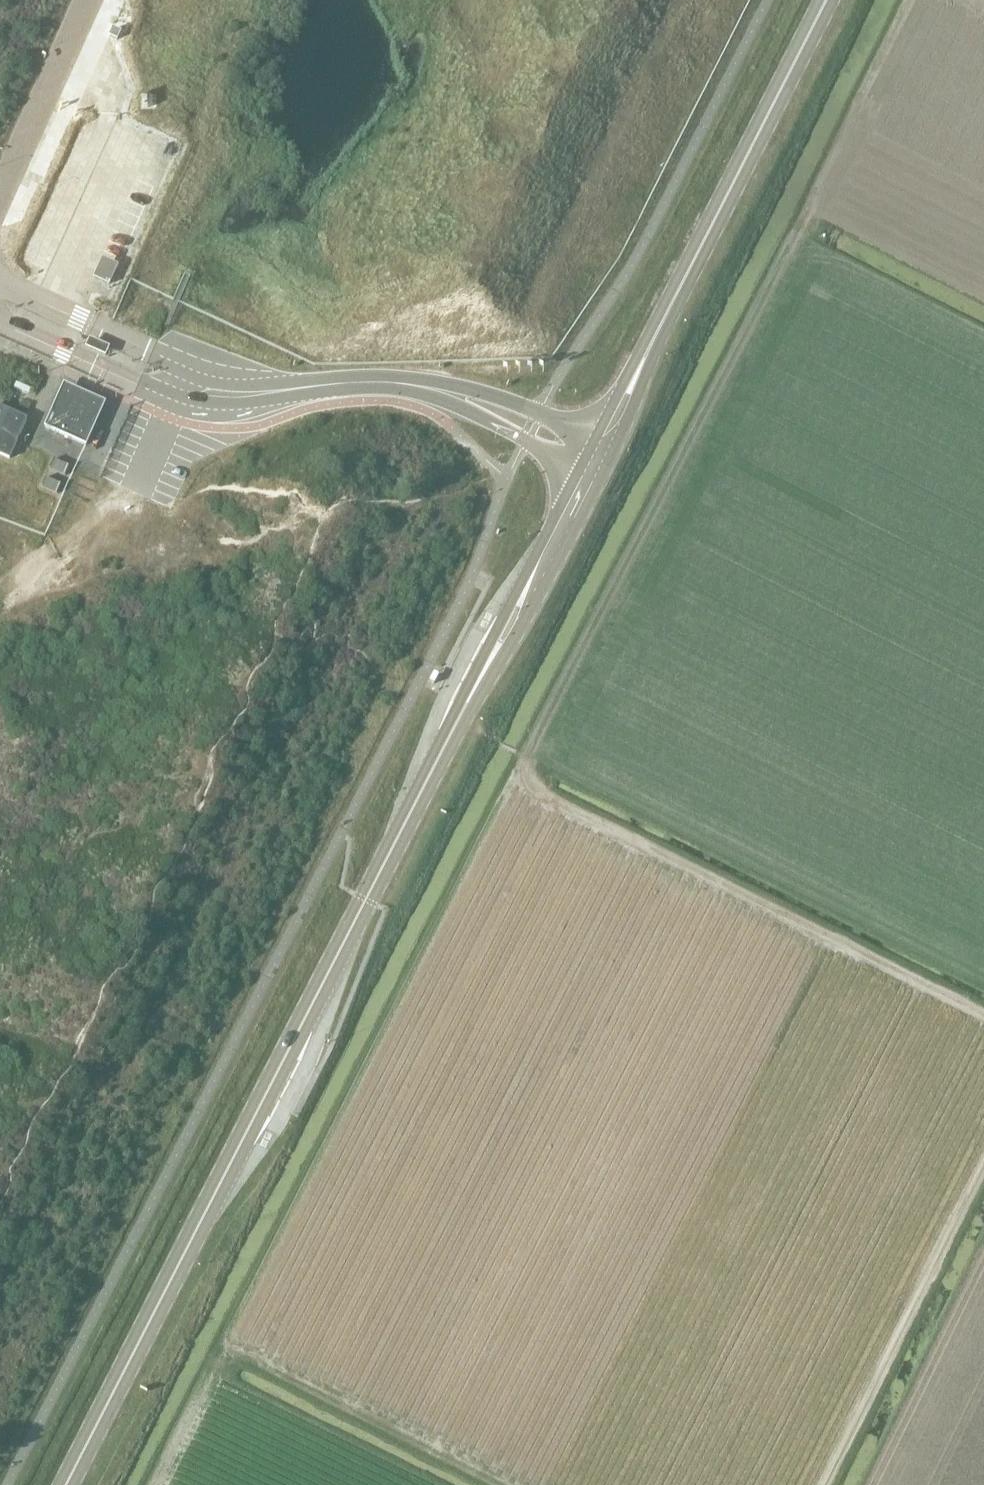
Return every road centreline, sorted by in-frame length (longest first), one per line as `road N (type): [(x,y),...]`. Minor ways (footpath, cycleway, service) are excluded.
road 1 (track): [(983,1016),(531,791),(524,775),(909,0)]
road 2 (secondary): [(66,1484),(597,460)]
road 3 (secondary): [(597,460),(825,0)]
road 4 (unclassified): [(597,460),(433,390),(382,383),(216,393),(146,367)]
road 5 (track): [(149,1484),(206,1370),(236,1349),(506,1484)]
road 6 (track): [(873,1484),(983,1264)]

